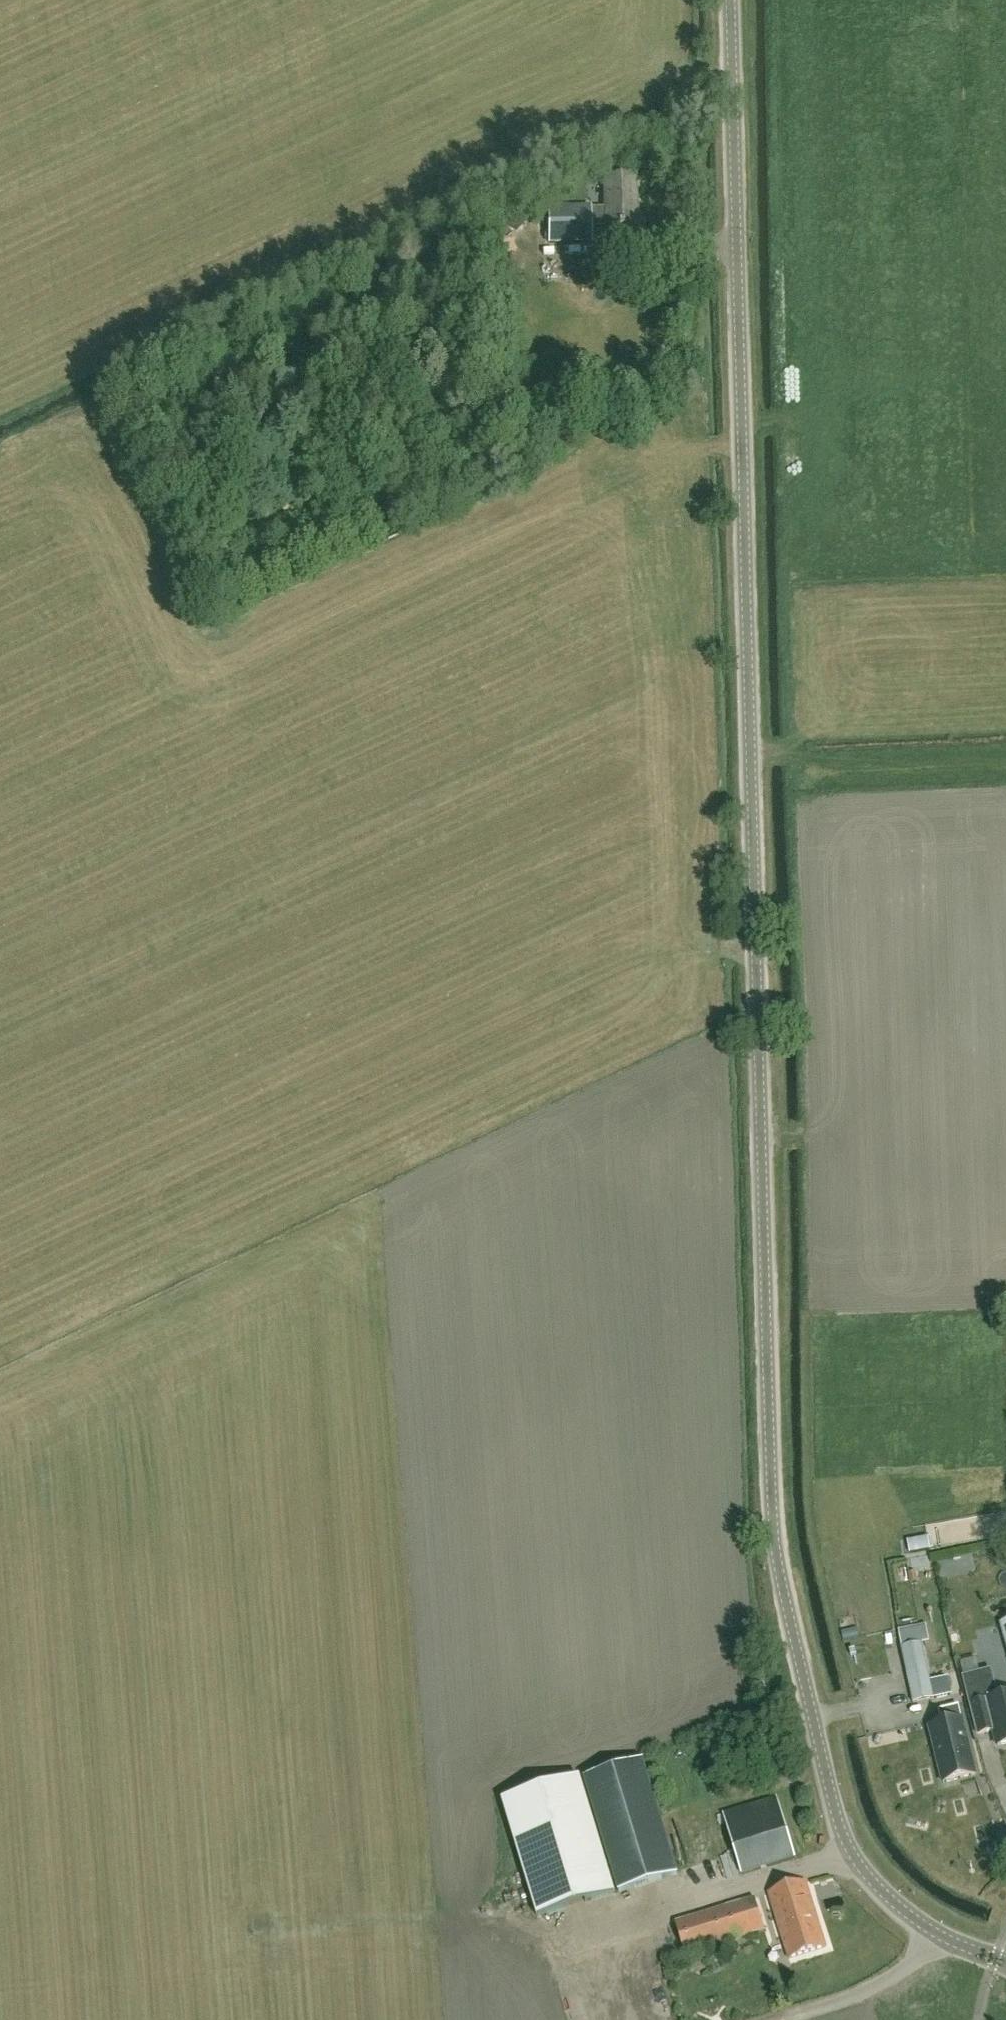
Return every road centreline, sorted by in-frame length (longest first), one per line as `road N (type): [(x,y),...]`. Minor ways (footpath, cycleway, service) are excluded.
road 1 (tertiary): [(1005,1961),(914,1917),(857,1861),(841,1831),(776,1544),(729,0)]

